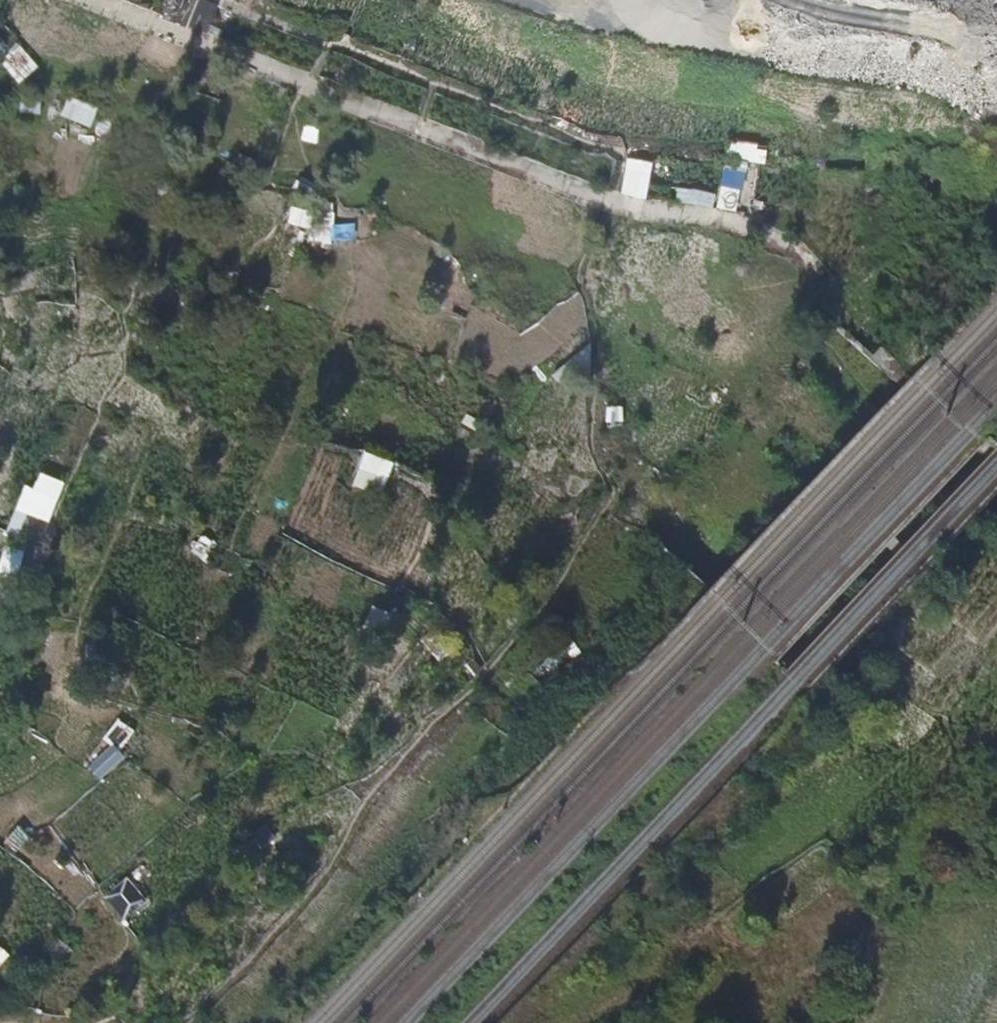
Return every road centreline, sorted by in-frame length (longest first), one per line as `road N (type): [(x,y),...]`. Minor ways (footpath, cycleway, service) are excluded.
road 1 (track): [(97,0),(604,200),(724,219),(798,256)]

